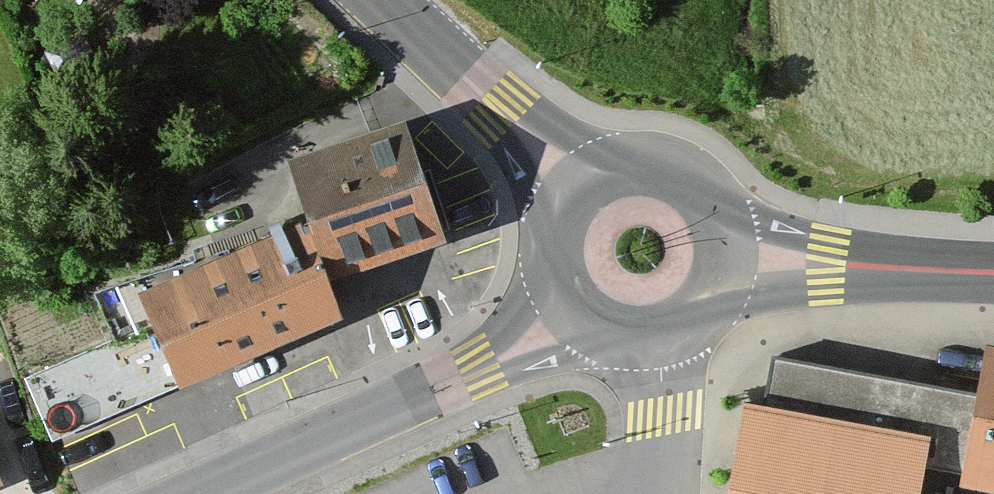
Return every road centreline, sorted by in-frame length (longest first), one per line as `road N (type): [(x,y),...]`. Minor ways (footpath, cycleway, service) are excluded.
road 1 (residential): [(386,407),(569,359),(607,334)]
road 2 (residential): [(558,287),(386,407)]
road 3 (secondary): [(611,169),(440,48)]
road 4 (secondary): [(440,48),(484,123),(559,215)]
road 5 (residential): [(202,493),(386,407)]
road 6 (secondary): [(719,292),(827,290),(917,270)]
road 7 (secondary): [(917,270),(776,232),(724,228)]
road 8 (secondary): [(724,228),(710,200),(668,169),(611,169)]
road 9 (secondary): [(607,334),(641,341),(679,331),(719,292)]

